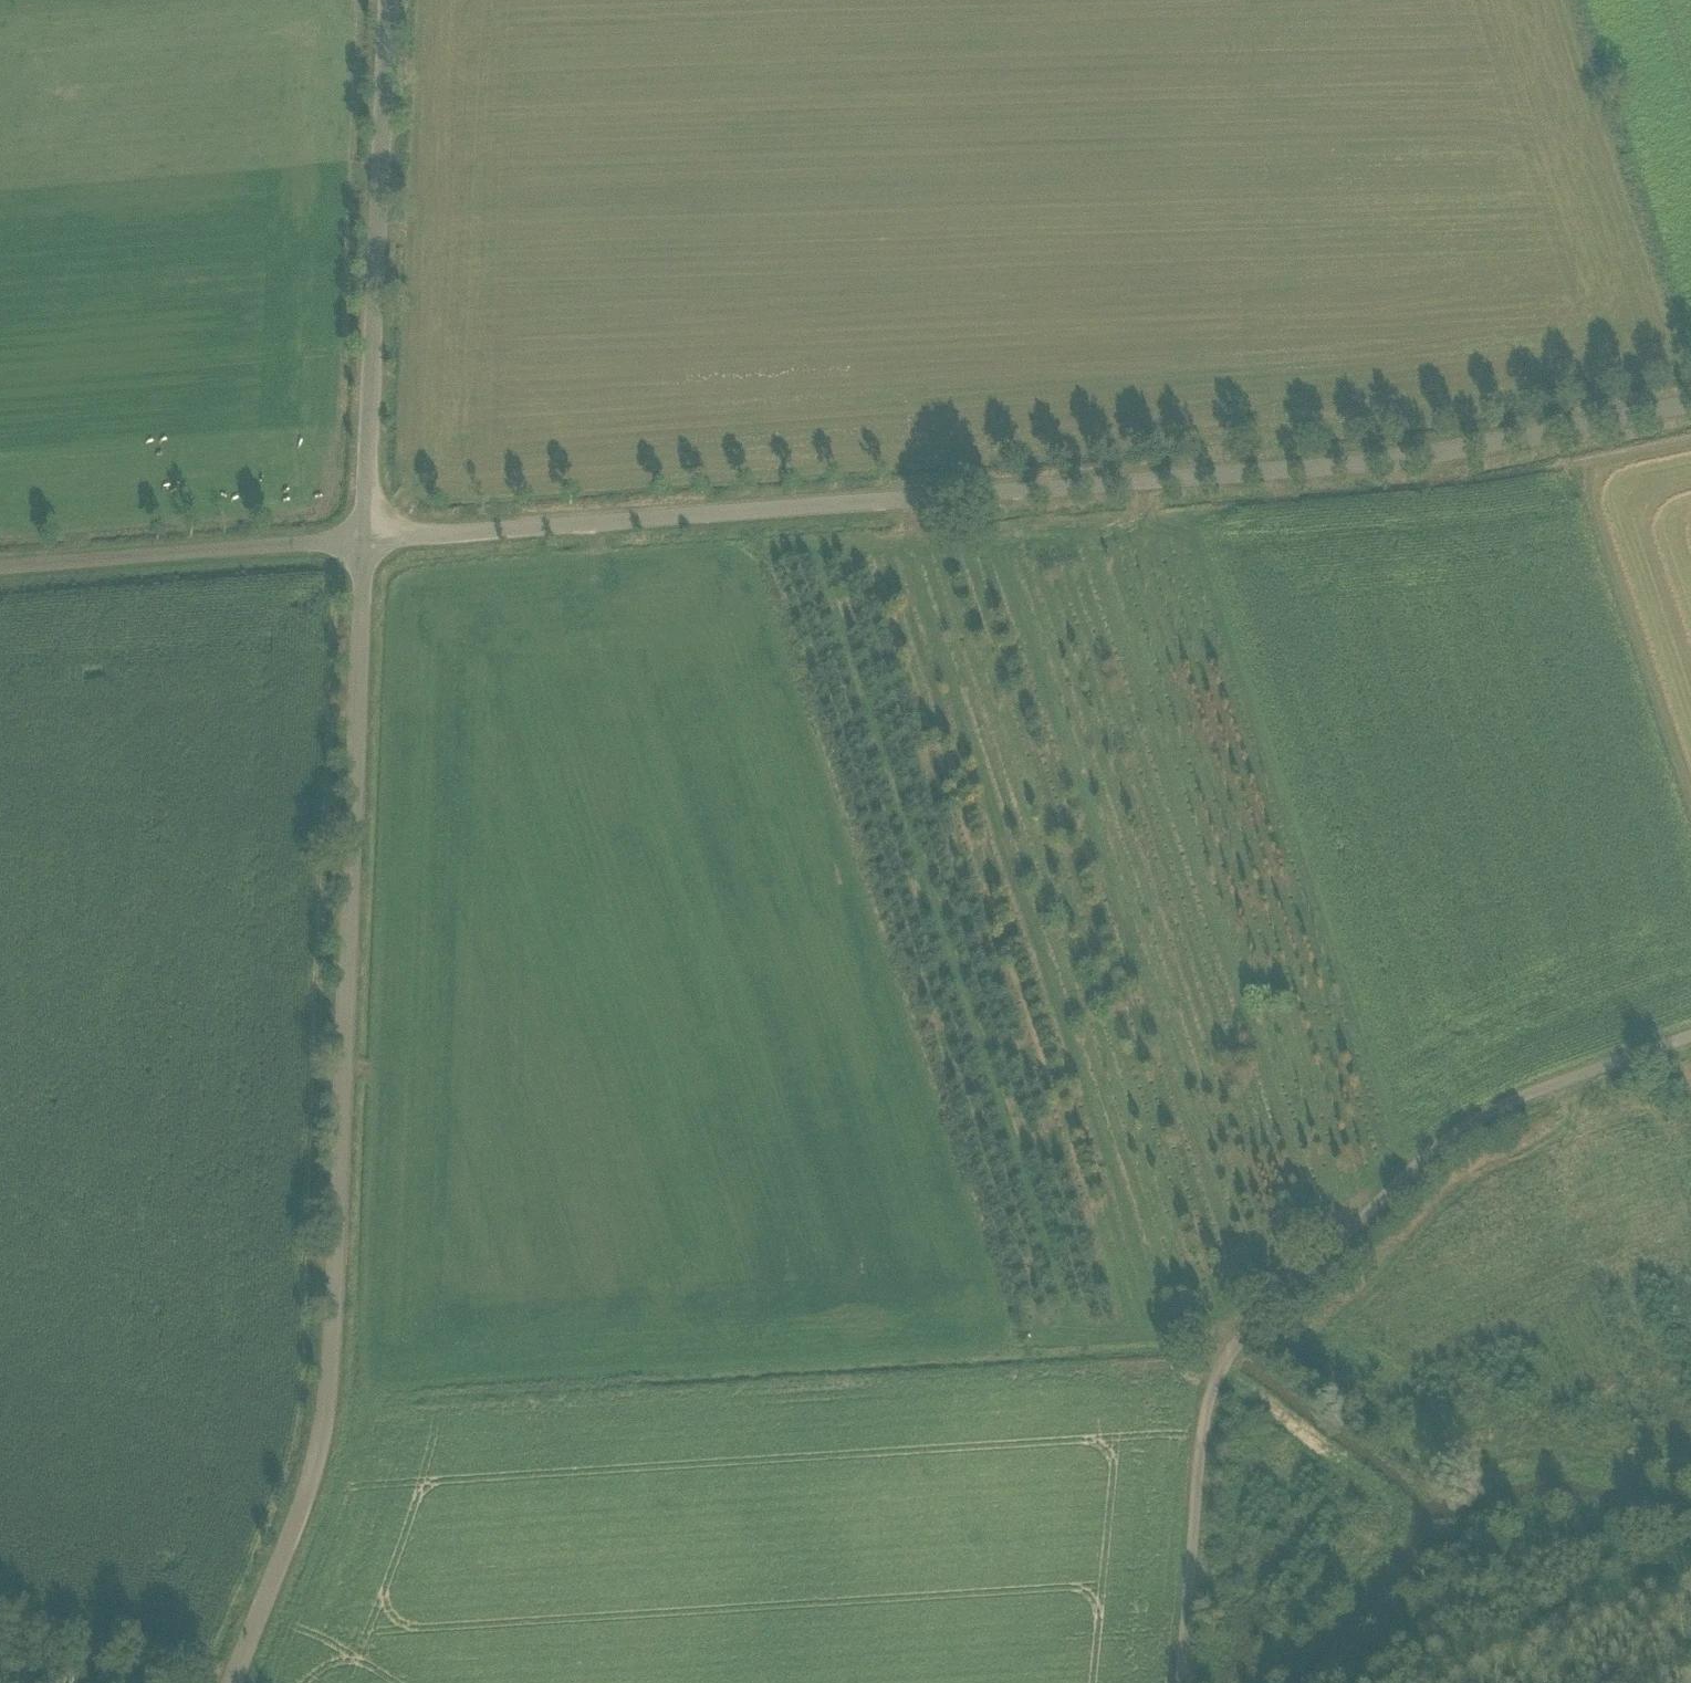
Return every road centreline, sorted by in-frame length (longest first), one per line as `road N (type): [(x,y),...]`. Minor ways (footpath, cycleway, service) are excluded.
road 1 (unclassified): [(376,543),(898,509),(1431,455),(1690,410)]
road 2 (unclassified): [(240,1682),(306,1512),(333,1398),(376,543)]
road 3 (unclassified): [(1183,1682),(1211,1392),(1244,1333),(1455,1139),(1525,1102),(1690,1042)]
road 4 (unclassified): [(376,543),(400,0)]
road 5 (unclassified): [(0,570),(376,543)]

